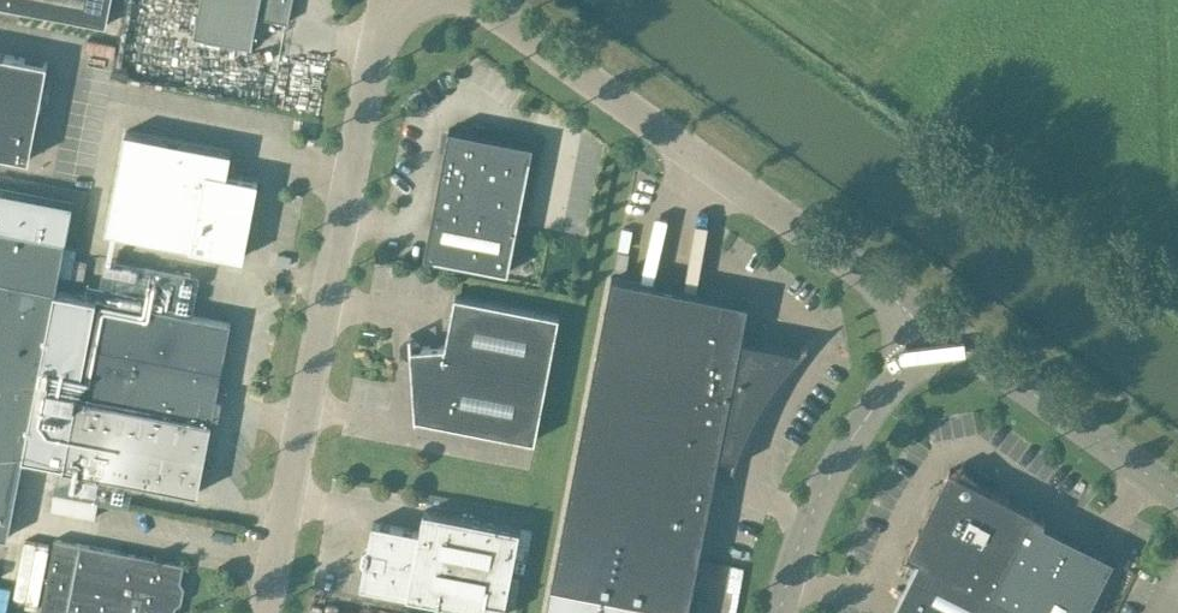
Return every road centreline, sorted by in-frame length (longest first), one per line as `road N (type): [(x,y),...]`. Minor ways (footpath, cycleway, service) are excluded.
road 1 (unclassified): [(264,612),(379,37),(401,0)]
road 2 (unclassified): [(476,0),(877,282),(916,319),(933,352)]
road 3 (unclassified): [(779,612),(802,531),(843,449),(899,374),(933,352)]
road 4 (unclassified): [(933,352),(980,358),(1177,496)]

